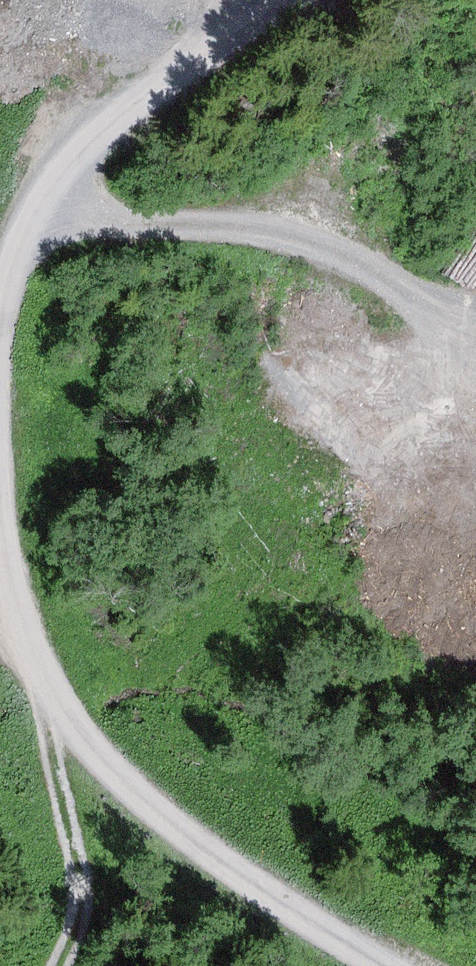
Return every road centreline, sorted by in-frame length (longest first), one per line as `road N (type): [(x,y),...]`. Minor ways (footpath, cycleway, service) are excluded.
road 1 (unclassified): [(377,965),(178,821),(58,721),(0,552)]
road 2 (track): [(468,314),(265,223),(38,219)]
road 3 (track): [(275,0),(209,39),(58,181),(9,273)]
road 4 (track): [(58,721),(96,896),(64,965)]

